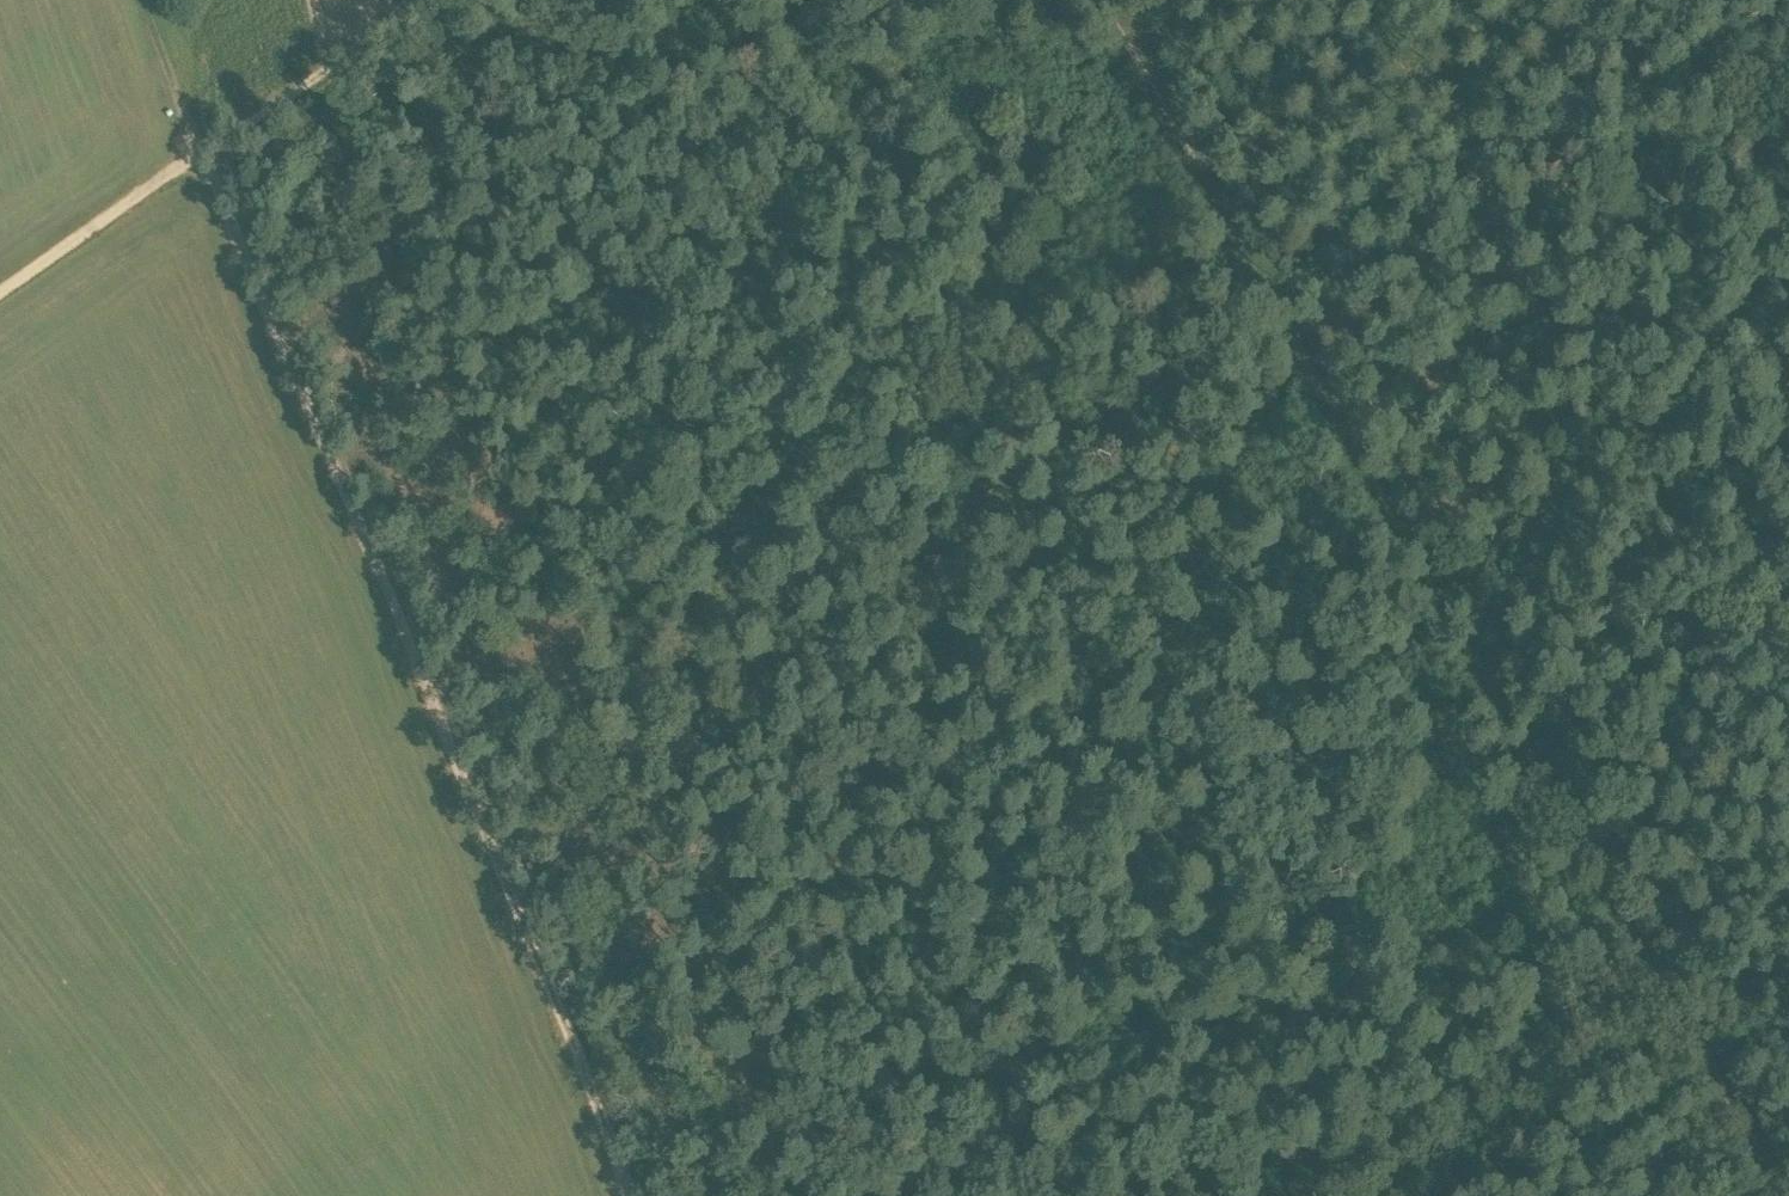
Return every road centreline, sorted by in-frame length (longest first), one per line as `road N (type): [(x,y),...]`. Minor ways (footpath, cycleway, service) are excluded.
road 1 (track): [(1788,1179),(1725,1069),(1652,971),(1110,0)]
road 2 (track): [(629,1195),(479,790),(218,162)]
road 3 (track): [(479,790),(1297,336)]
road 4 (track): [(439,0),(218,162),(0,300)]
road 5 (track): [(1262,277),(1474,145),(1532,96),(1573,38),(1584,0)]

